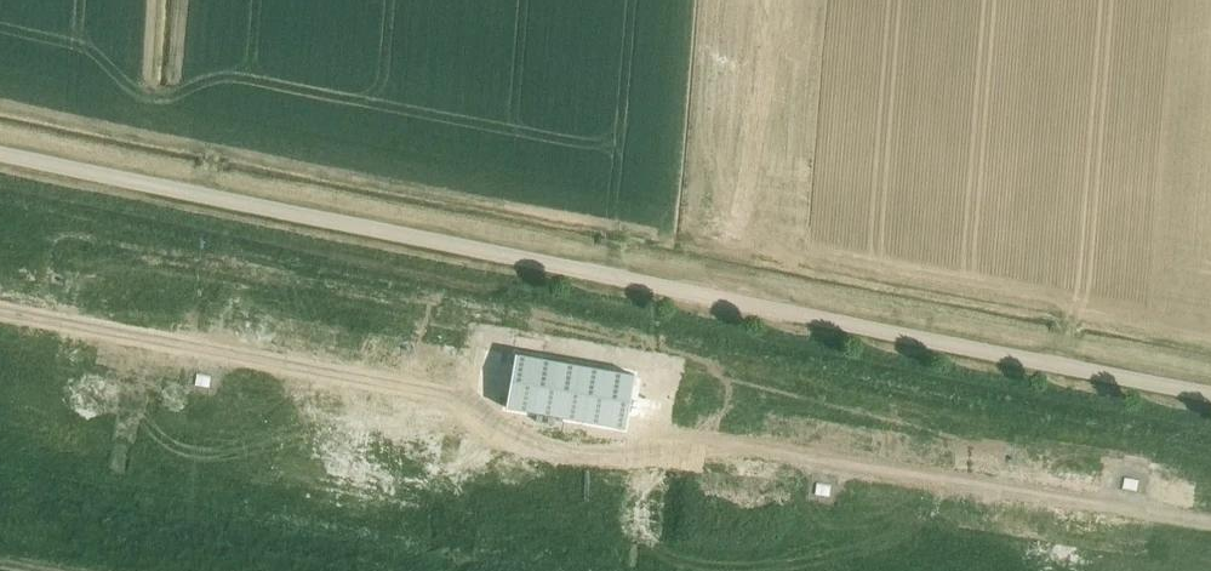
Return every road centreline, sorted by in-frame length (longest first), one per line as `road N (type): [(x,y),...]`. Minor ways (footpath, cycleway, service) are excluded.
road 1 (unclassified): [(1210,393),(0,148)]
road 2 (track): [(1210,522),(549,412),(0,309)]

